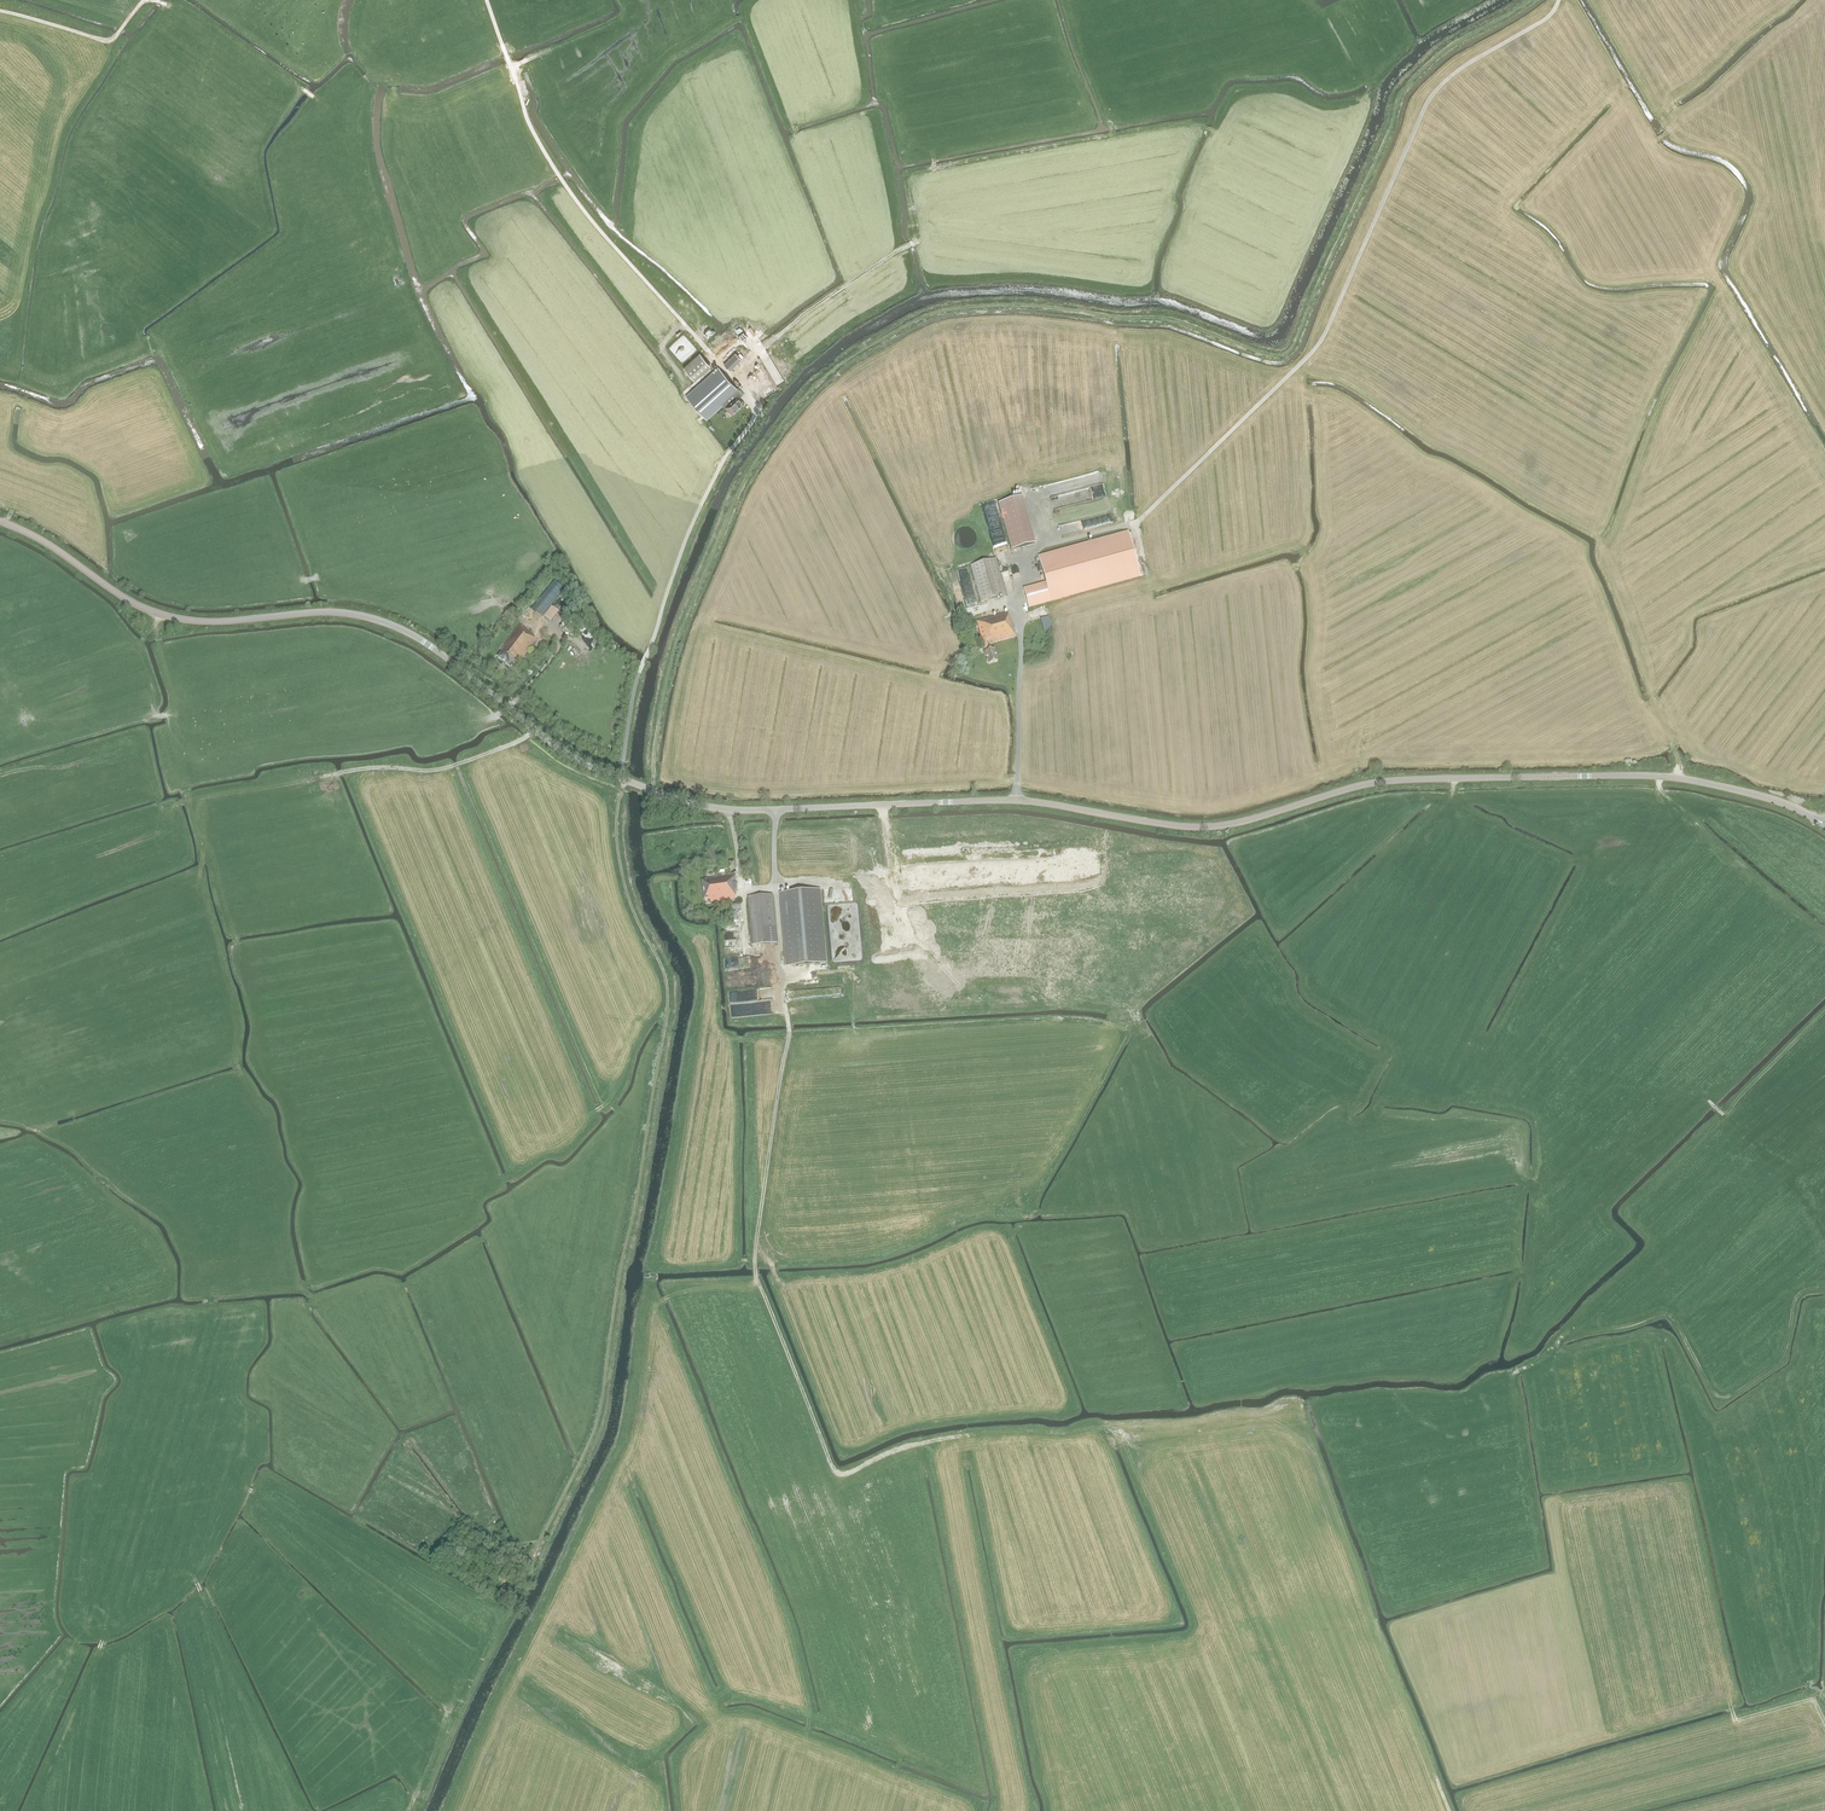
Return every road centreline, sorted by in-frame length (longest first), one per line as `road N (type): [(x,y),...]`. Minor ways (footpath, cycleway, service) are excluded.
road 1 (tertiary): [(1824,824),(1723,788),(1614,775),(1375,782),(1205,827),(1015,800),(716,808),(566,753),(396,626),(343,613),(216,621),(155,613),(0,522)]
road 2 (track): [(976,1434),(835,1471),(757,1279),(789,1032),(773,949),(746,952)]
road 3 (track): [(1138,520),(1320,342),(1434,93),(1546,18),(1559,0)]
road 4 (track): [(535,730),(441,770),(334,773),(188,801),(241,1021),(241,1077)]
road 5 (track): [(705,347),(553,166),(527,119),(487,0)]
road 6 (track): [(732,376),(801,318),(915,244)]
road 7 (track): [(0,11),(111,40),(142,3),(167,4)]
road 8 (track): [(167,808),(188,801),(171,714),(155,717)]
road 9 (track): [(171,714),(156,622),(139,645)]
road 10 (track): [(1732,1708),(1735,1721),(1814,1699),(1824,1722)]

